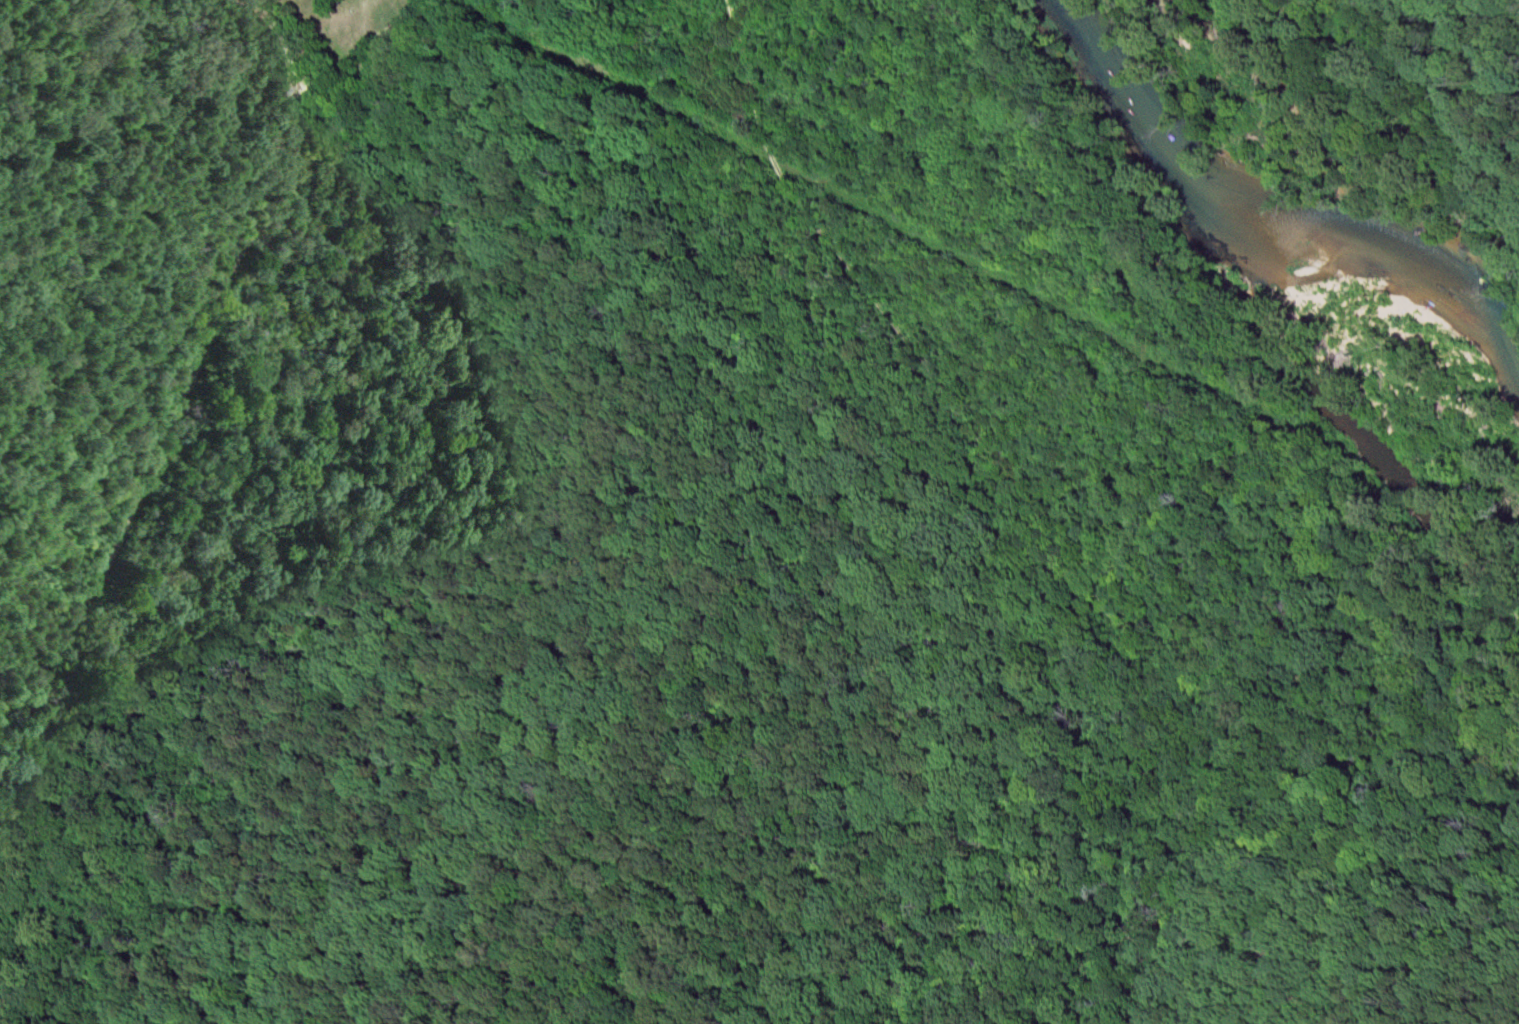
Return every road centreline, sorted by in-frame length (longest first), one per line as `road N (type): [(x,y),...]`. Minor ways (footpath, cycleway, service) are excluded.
road 1 (residential): [(0,832),(44,764),(305,99),(316,18),(265,0)]

